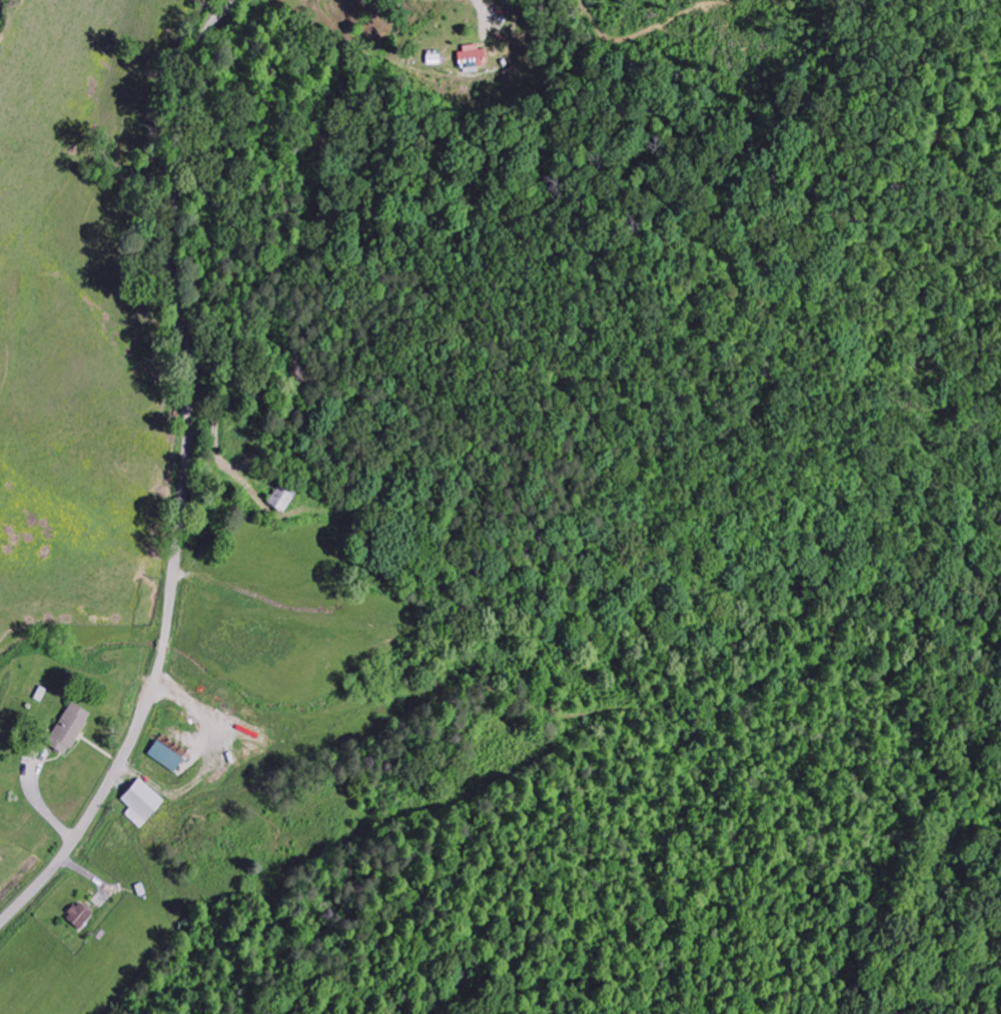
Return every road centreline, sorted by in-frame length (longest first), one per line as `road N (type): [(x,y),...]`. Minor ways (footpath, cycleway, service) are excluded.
road 1 (residential): [(0,924),(97,807),(136,736),(162,659),(189,449),(191,386),(173,237),(186,87),(240,0)]

